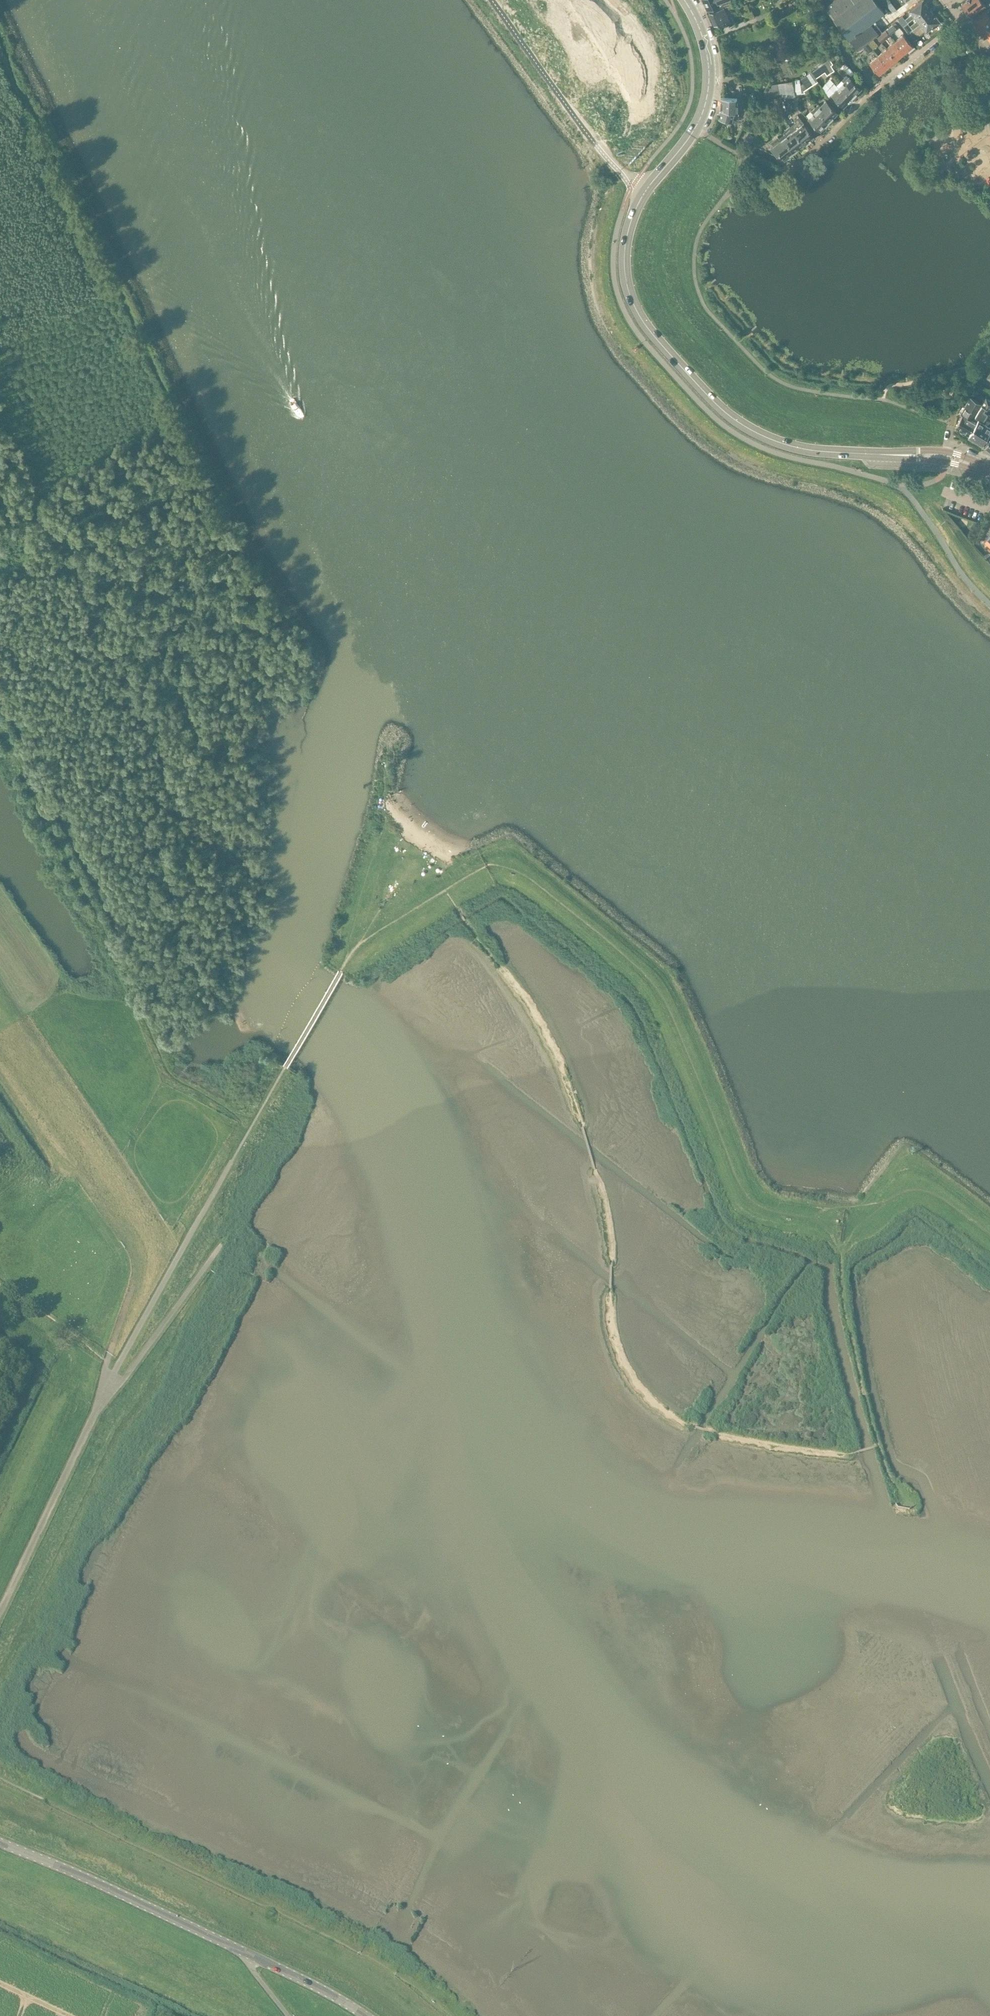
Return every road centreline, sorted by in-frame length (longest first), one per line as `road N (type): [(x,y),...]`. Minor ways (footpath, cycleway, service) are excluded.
road 1 (tertiary): [(947,457),(816,449),(760,433),(689,378),(641,317),(623,269),(630,226),(646,189),(695,128)]
road 2 (track): [(0,38),(184,429)]
road 3 (unclassified): [(0,1842),(234,1946),(367,2015)]
road 4 (track): [(107,1362),(138,1275),(134,1248),(0,1042)]
road 5 (residential): [(695,128),(772,170),(793,167),(959,18)]
road 6 (track): [(104,1395),(232,1159)]
road 7 (track): [(0,723),(112,944)]
road 8 (track): [(0,1611),(104,1395)]
road 9 (track): [(104,1395),(131,1369),(231,1231)]
road 10 (tertiary): [(695,128),(709,72),(685,0)]

